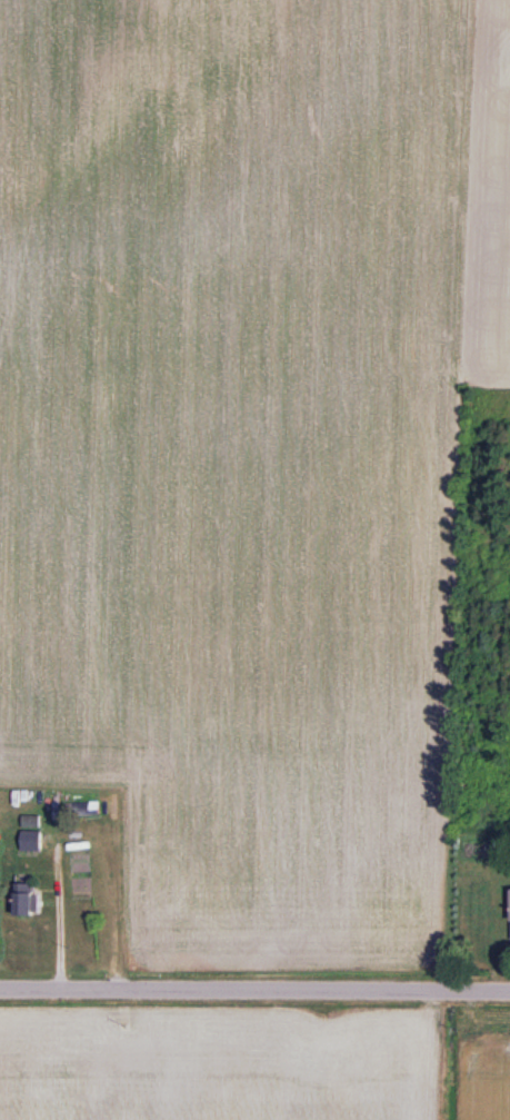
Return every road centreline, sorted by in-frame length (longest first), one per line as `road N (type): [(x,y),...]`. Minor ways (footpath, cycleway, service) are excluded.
road 1 (residential): [(0,987),(509,989)]

